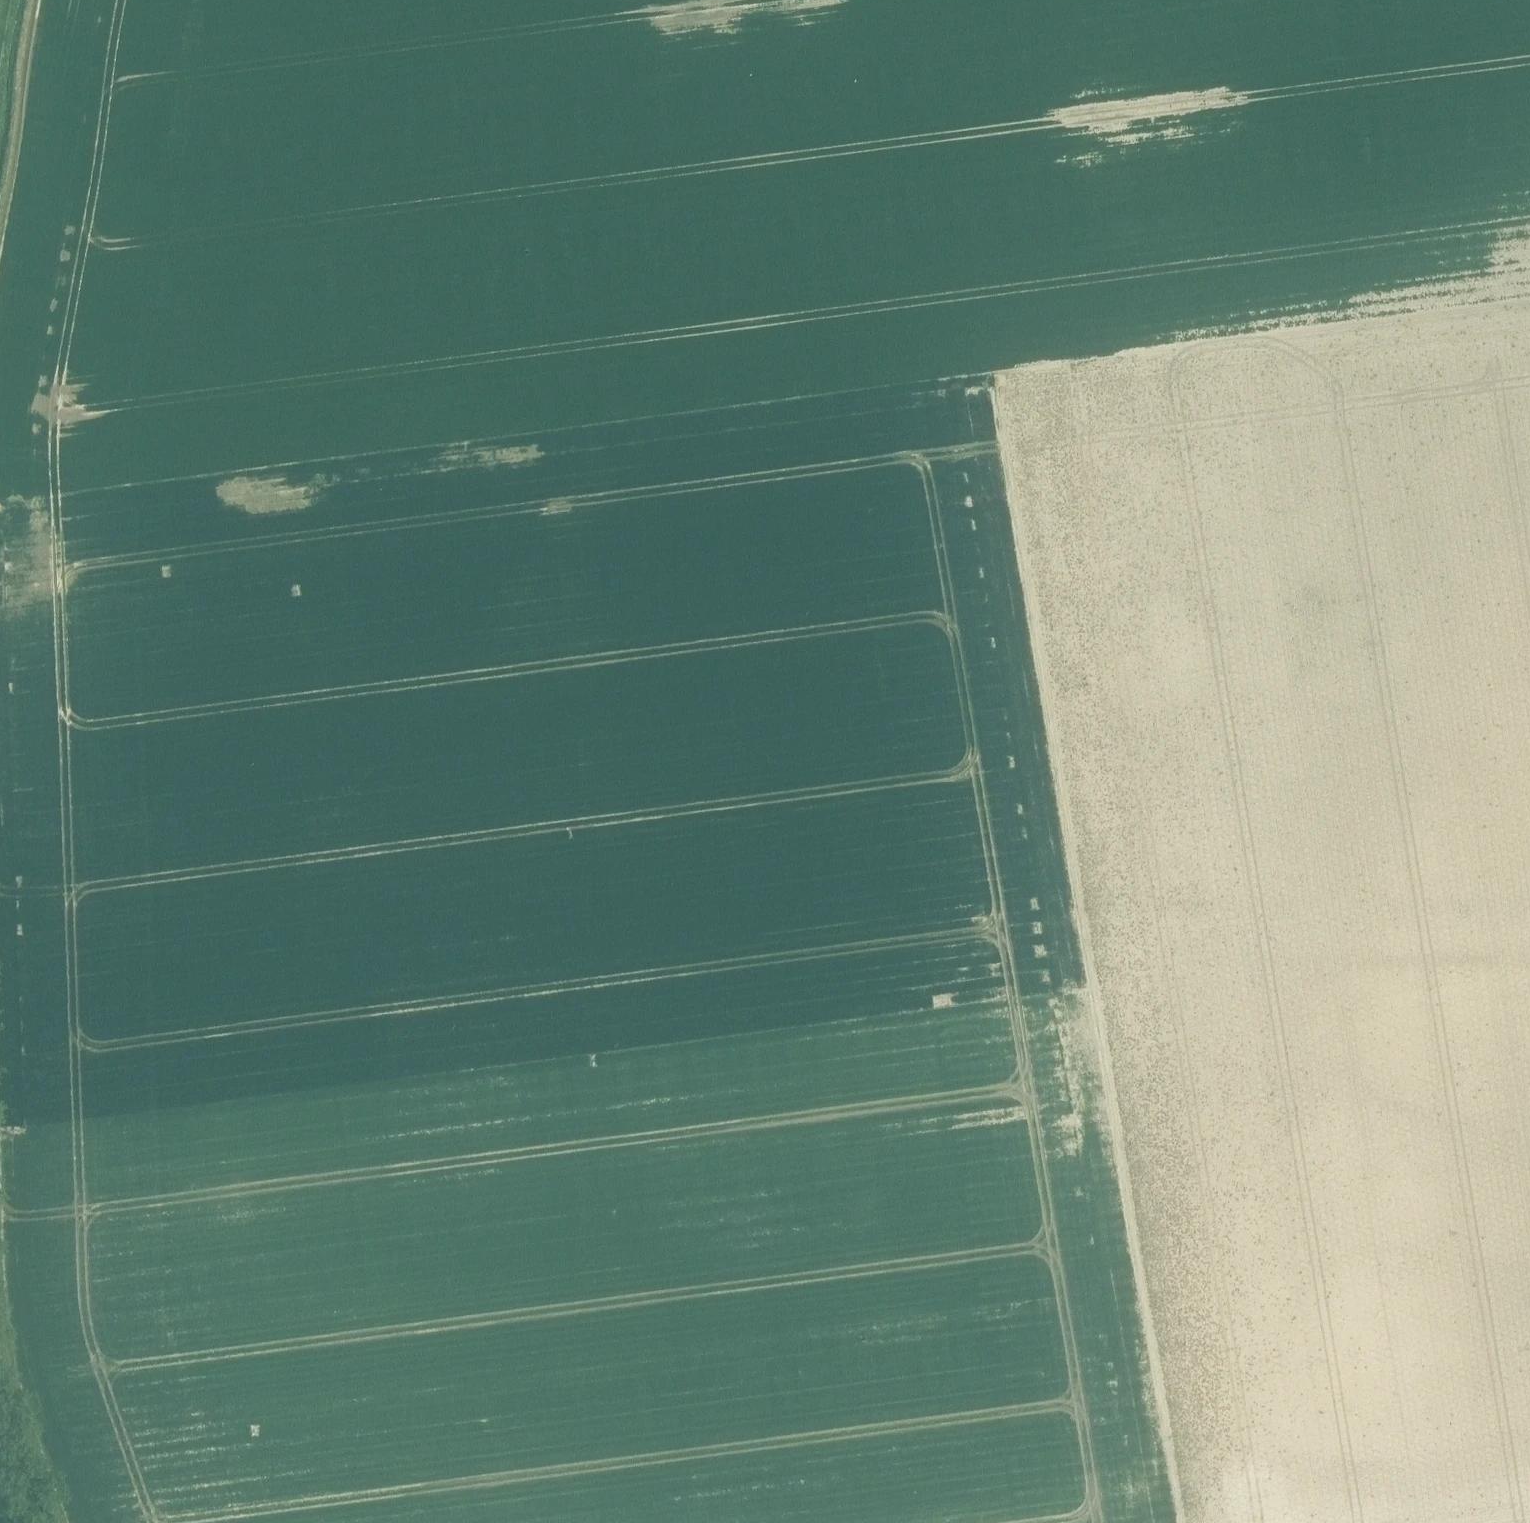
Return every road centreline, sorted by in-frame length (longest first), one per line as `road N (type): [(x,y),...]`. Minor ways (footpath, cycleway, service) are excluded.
road 1 (track): [(36,0),(0,231)]

